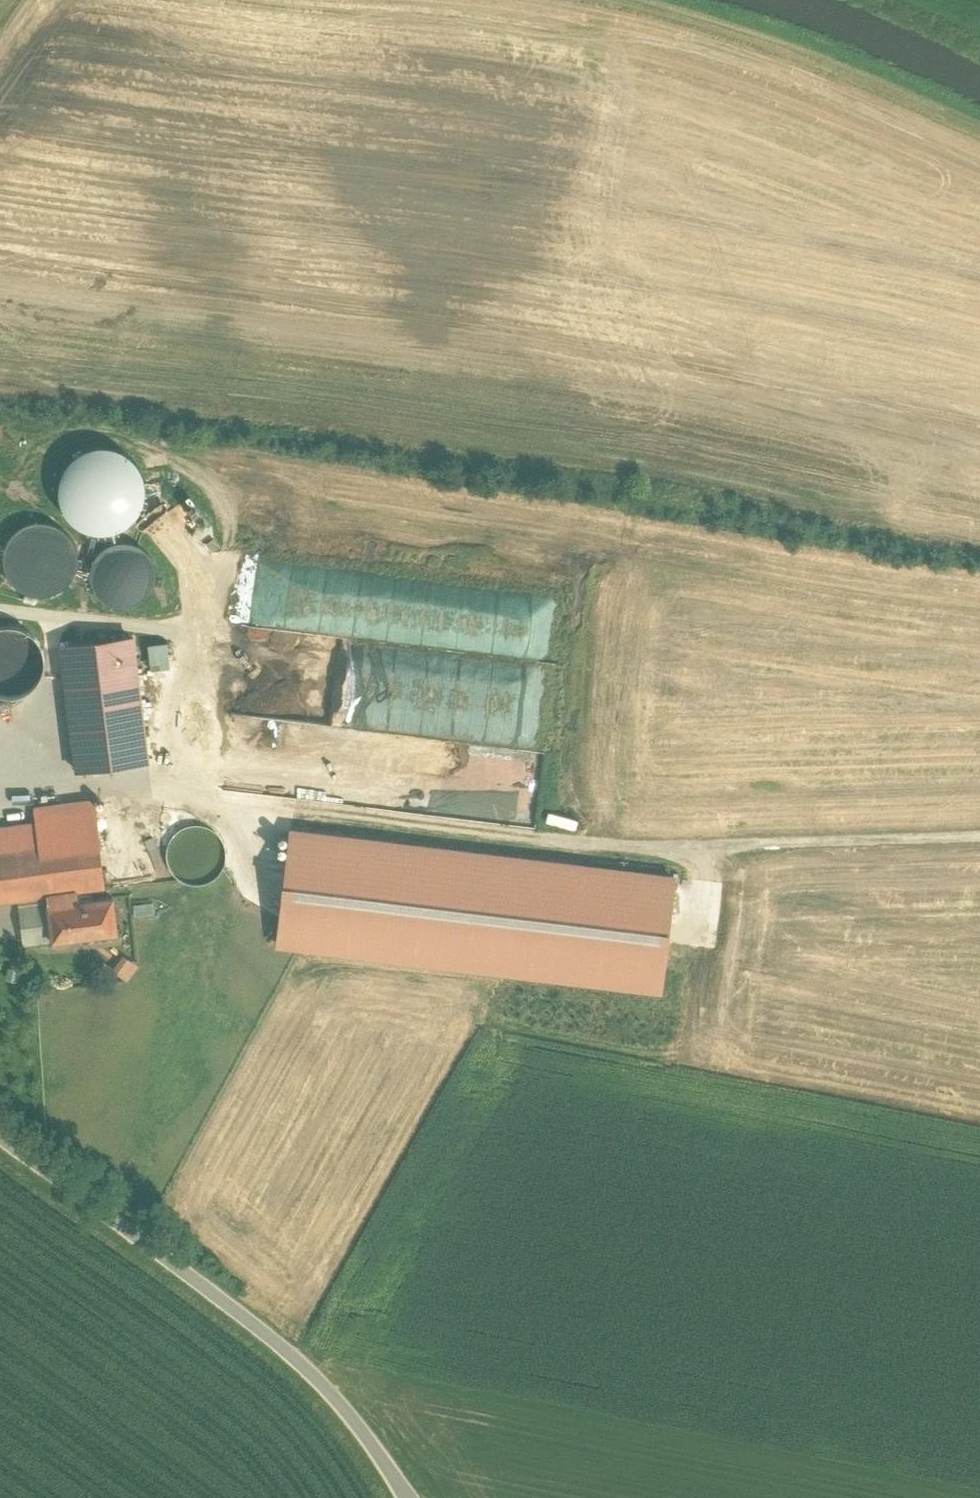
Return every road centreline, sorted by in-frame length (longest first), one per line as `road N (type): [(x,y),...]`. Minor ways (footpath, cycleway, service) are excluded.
road 1 (track): [(193,791),(630,846),(979,839)]
road 2 (unclassified): [(411,1497),(358,1423),(303,1363),(0,1135)]

